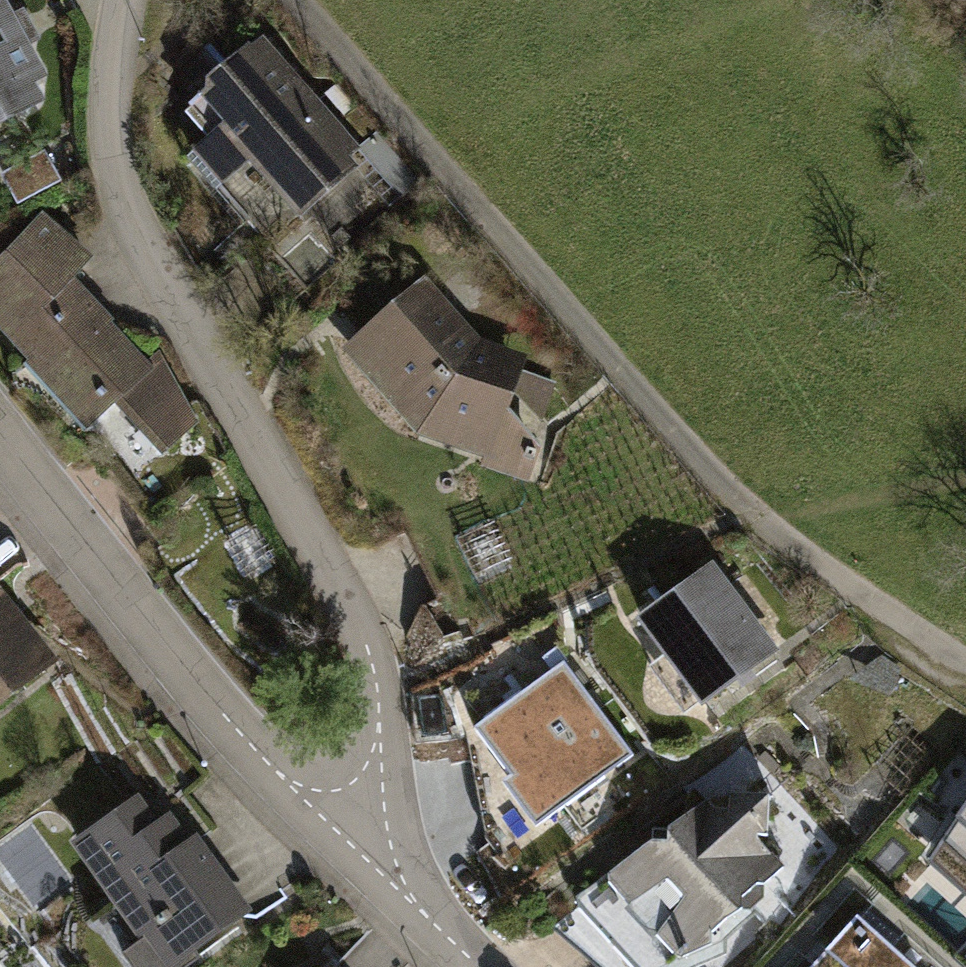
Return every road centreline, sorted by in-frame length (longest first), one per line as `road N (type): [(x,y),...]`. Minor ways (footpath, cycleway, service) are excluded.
road 1 (residential): [(288,0),(747,510),(965,659)]
road 2 (residential): [(341,836),(373,771),(380,683),(89,147),(116,0)]
road 3 (residential): [(0,435),(229,720),(341,836)]
road 4 (track): [(747,510),(965,471)]
road 5 (residential): [(341,836),(479,966)]

